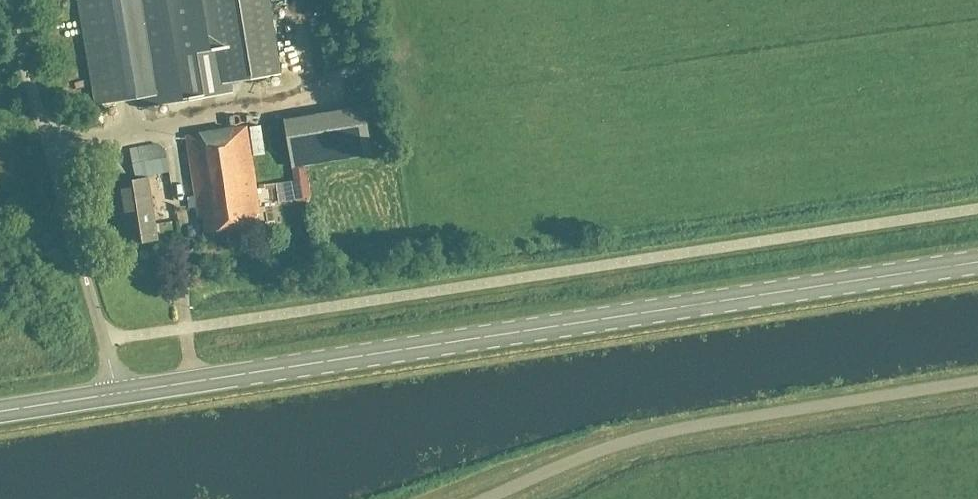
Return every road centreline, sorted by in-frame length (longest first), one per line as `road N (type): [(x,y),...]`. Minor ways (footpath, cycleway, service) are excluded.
road 1 (primary): [(977,264),(116,395)]
road 2 (unclassified): [(489,498),(654,435),(977,383)]
road 3 (unclassified): [(116,395),(4,0)]

